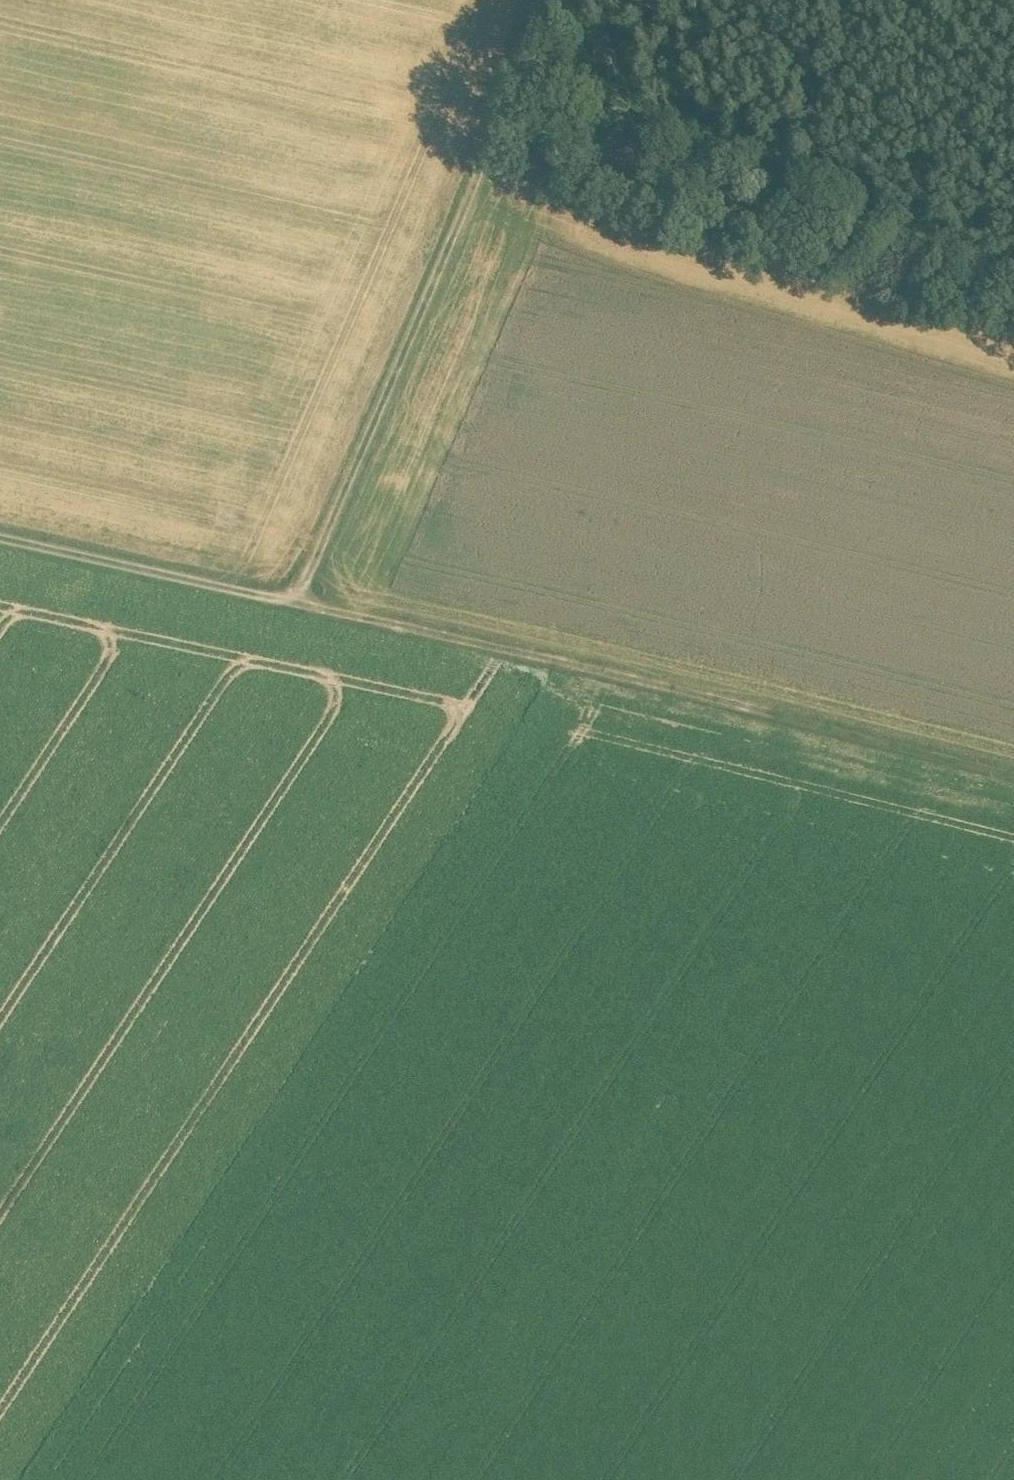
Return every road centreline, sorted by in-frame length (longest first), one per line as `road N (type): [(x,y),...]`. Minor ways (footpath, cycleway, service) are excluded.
road 1 (track): [(1013,772),(306,604)]
road 2 (track): [(306,604),(484,150),(554,0)]
road 3 (track): [(306,604),(0,539)]

